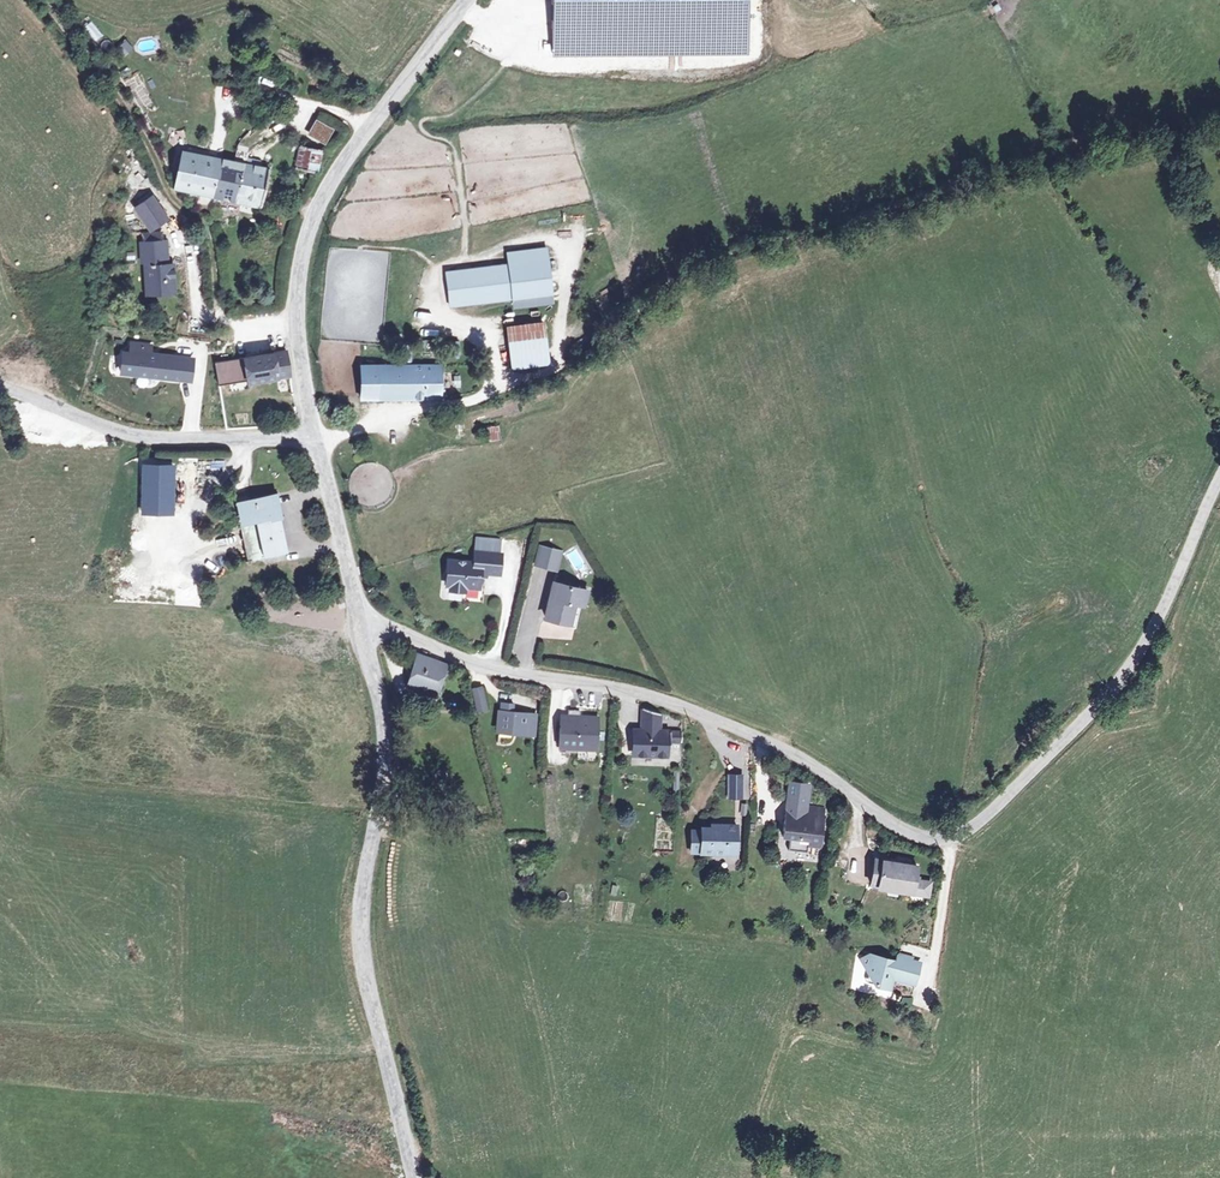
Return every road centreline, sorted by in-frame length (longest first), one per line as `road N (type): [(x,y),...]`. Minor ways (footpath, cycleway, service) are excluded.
road 1 (unclassified): [(362,623),(480,664),(629,689),(703,712),(797,756),(918,837),(950,843),(988,816),(1122,679),(1159,622),(1219,477)]
road 2 (track): [(316,438),(470,401),(554,368),(655,287),(745,249),(891,215),(1086,147),(1131,136),(1165,142),(1219,118)]
road 3 (tertiary): [(362,623),(387,750),(361,930),(416,1177)]
road 4 (tertiary): [(470,0),(328,181),(308,230),(299,324),(316,438)]
road 5 (track): [(42,0),(117,94),(163,189),(196,230),(201,315),(299,324)]
road 6 (unclassified): [(0,387),(138,437),(316,438)]
road 7 (tertiary): [(316,438),(335,488),(362,623)]

